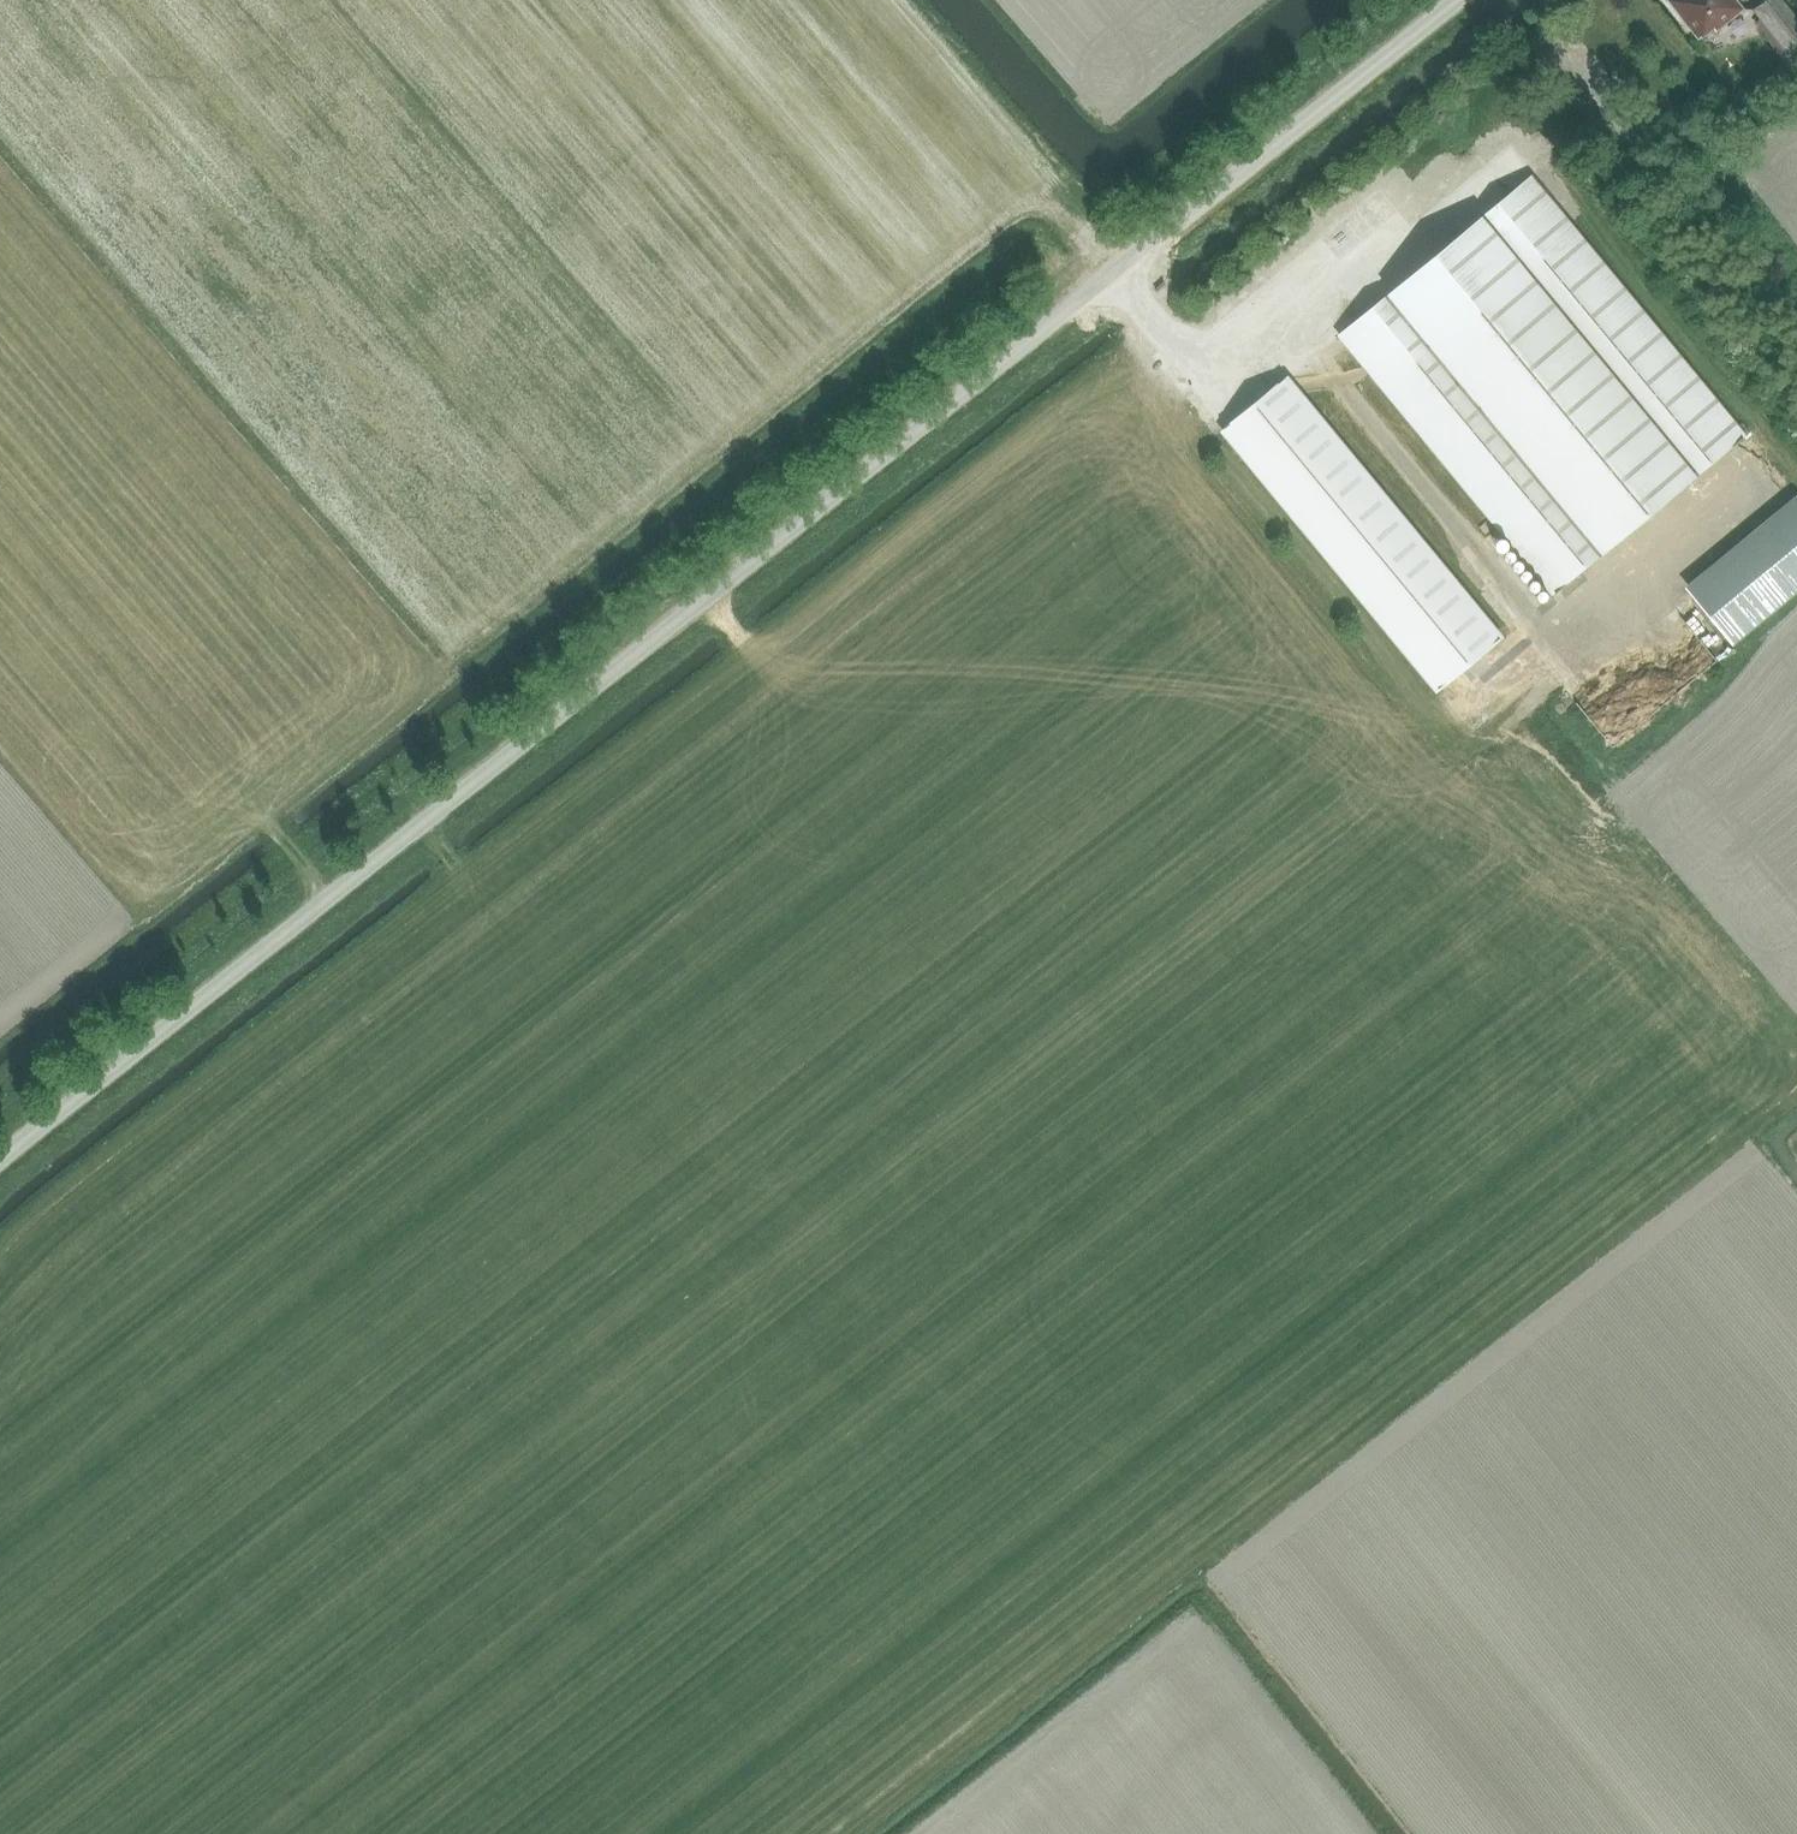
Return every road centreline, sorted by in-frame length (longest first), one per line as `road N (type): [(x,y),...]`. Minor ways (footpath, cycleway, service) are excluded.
road 1 (unclassified): [(0,1166),(603,673),(1454,0)]

